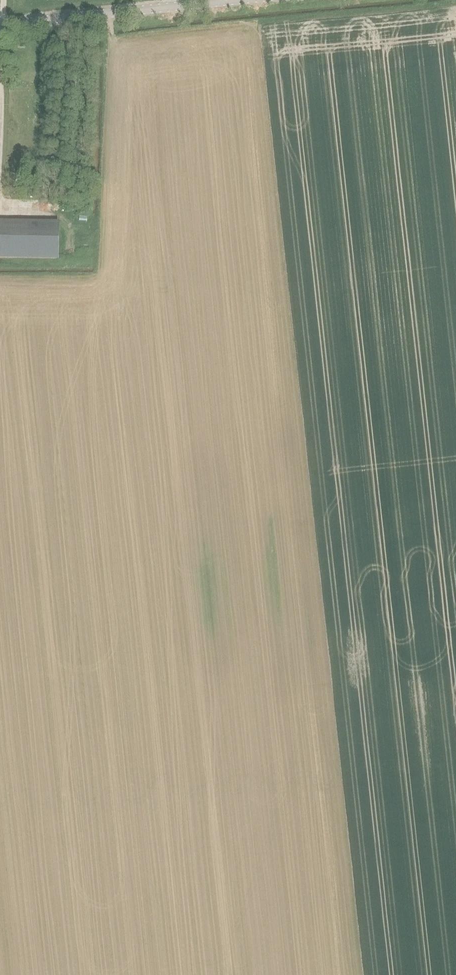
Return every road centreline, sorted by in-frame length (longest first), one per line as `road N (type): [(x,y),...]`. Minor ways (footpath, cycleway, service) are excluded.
road 1 (tertiary): [(0,27),(247,0)]

